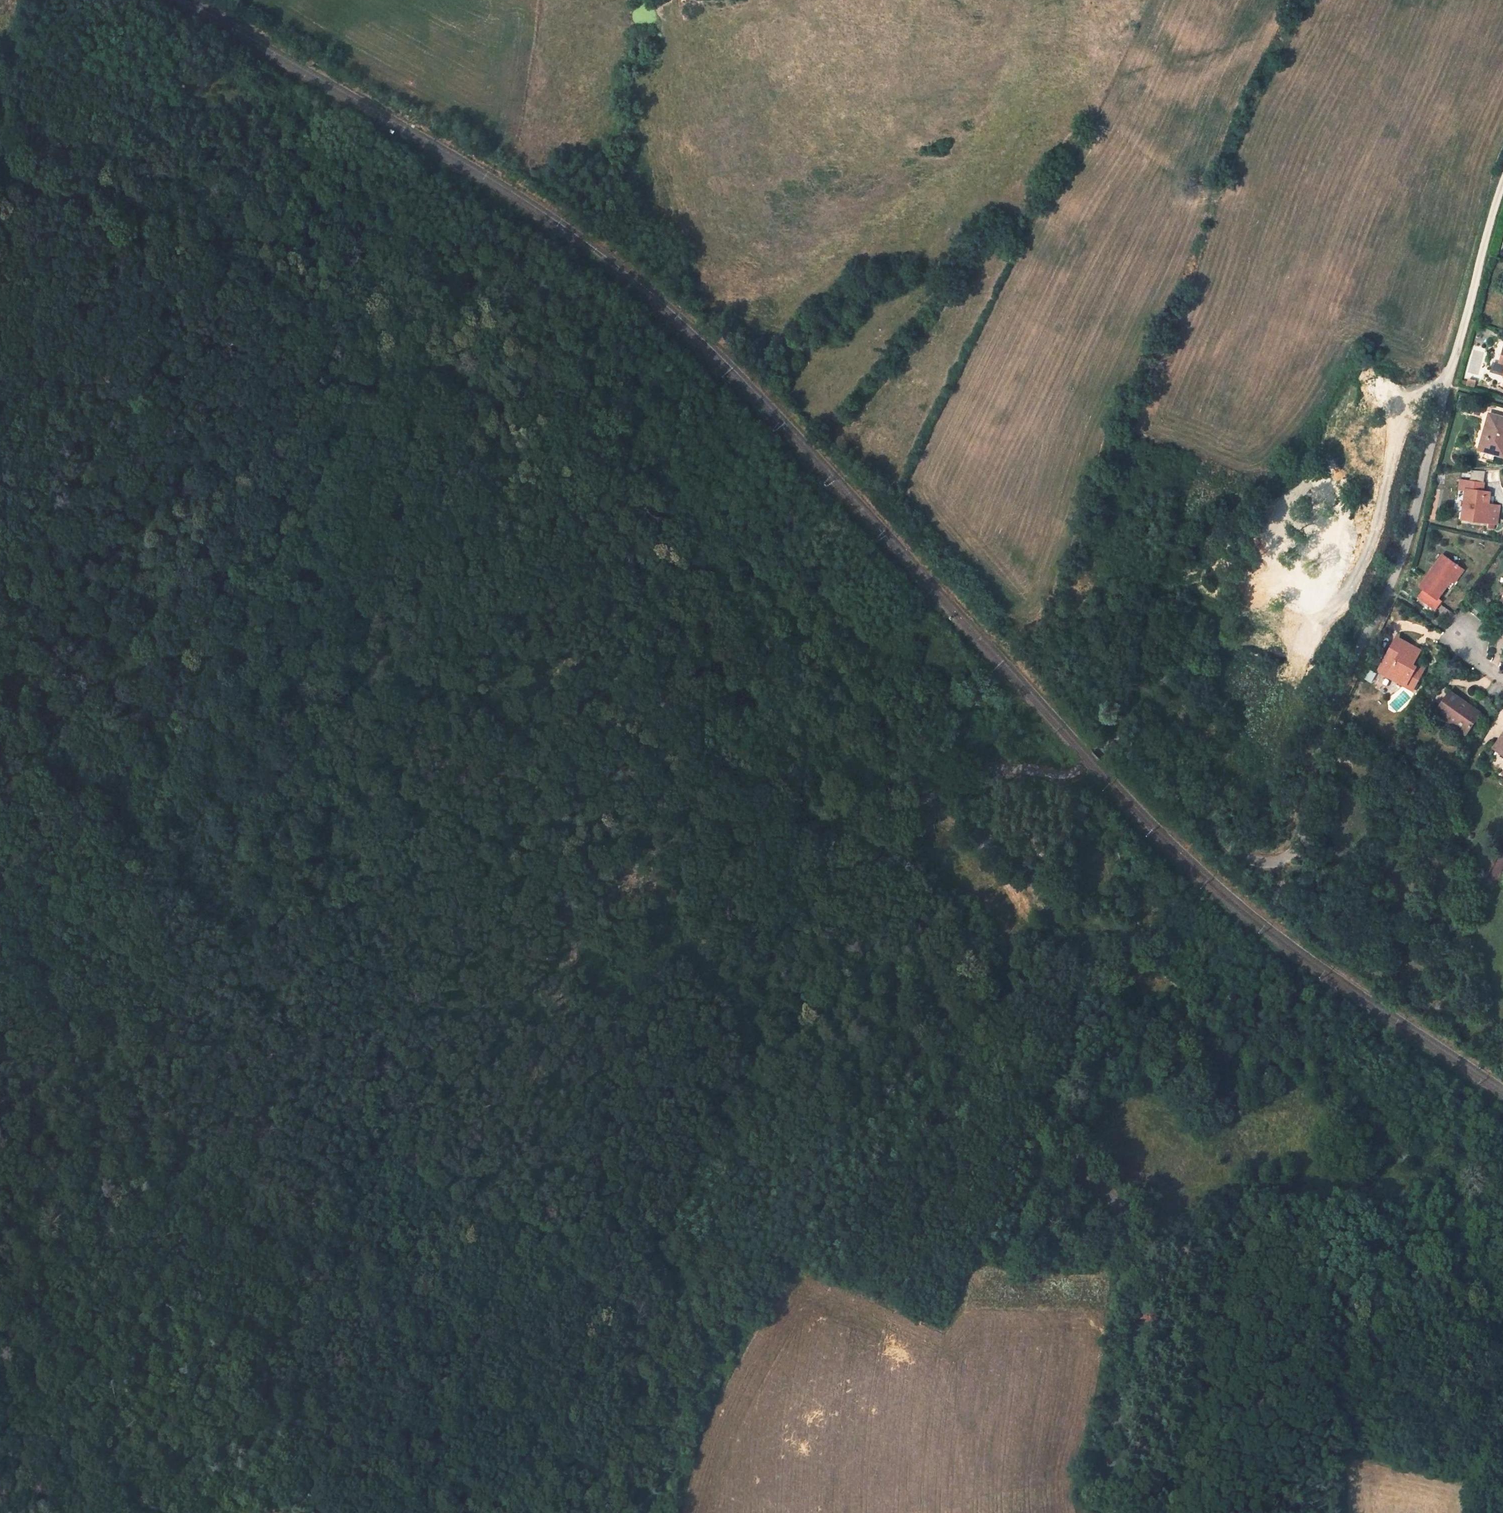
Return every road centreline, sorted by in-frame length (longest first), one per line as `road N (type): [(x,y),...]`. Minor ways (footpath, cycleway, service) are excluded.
road 1 (unclassified): [(1108,1512),(1113,1432),(1144,1298),(1145,1267),(1130,1225),(1076,1155),(1033,1080),(872,902),(858,858),(884,827),(972,774),(1005,767),(1069,773),(1121,742),(1154,757),(1241,855),(1271,863),(1293,853),(1324,728),(1405,553),(1502,184)]

